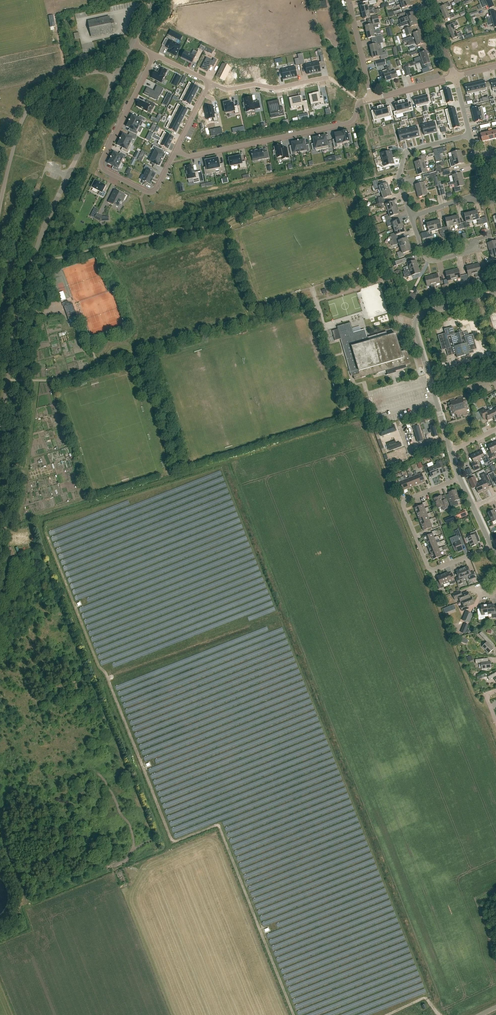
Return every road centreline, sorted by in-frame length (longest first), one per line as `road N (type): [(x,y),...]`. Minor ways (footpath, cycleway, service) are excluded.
road 1 (unclassified): [(0,436),(34,257),(115,76)]
road 2 (residential): [(154,54),(101,164),(152,192),(176,151)]
road 3 (residential): [(176,151),(188,156),(350,123),(359,103),(372,98)]
road 4 (unclassified): [(0,204),(33,102),(90,72),(115,76)]
road 5 (residential): [(492,547),(436,569),(427,565),(405,502),(460,478)]
road 6 (residential): [(431,382),(417,317),(495,292)]
road 7 (residential): [(412,217),(399,180),(406,153),(469,135)]
road 8 (residential): [(492,236),(434,261),(423,252),(412,217)]

